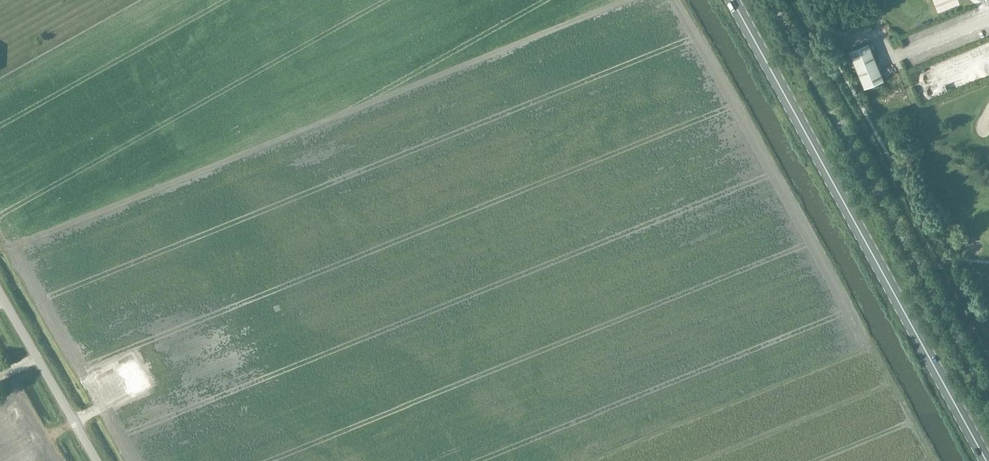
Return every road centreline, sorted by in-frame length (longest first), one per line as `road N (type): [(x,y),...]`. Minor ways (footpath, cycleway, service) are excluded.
road 1 (primary): [(988,460),(732,0)]
road 2 (unclassified): [(988,379),(779,0)]
road 3 (unclassified): [(96,460),(0,296)]

